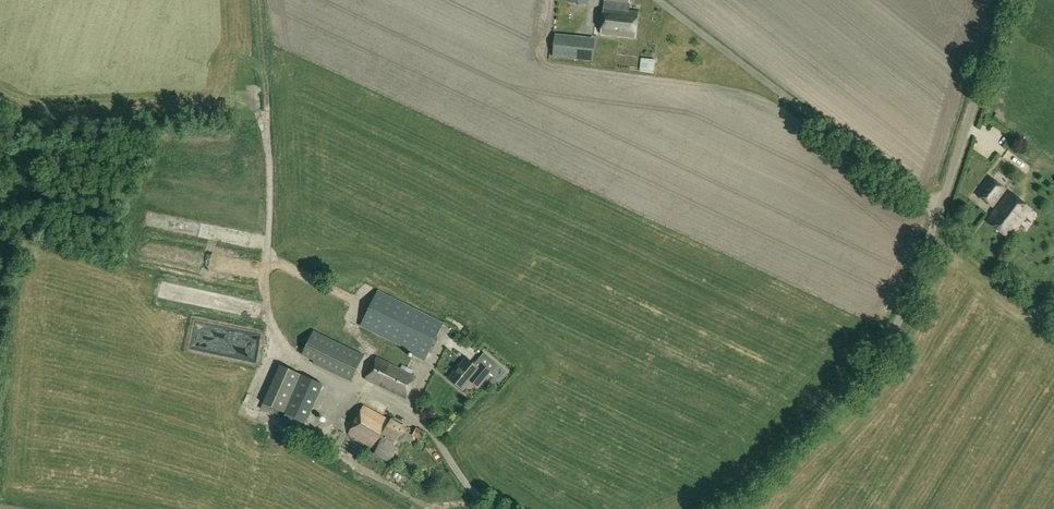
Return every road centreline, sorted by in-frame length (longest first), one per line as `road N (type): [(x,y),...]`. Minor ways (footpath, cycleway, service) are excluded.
road 1 (unclassified): [(711,508),(799,440),(882,339),(942,202),(1009,0)]

